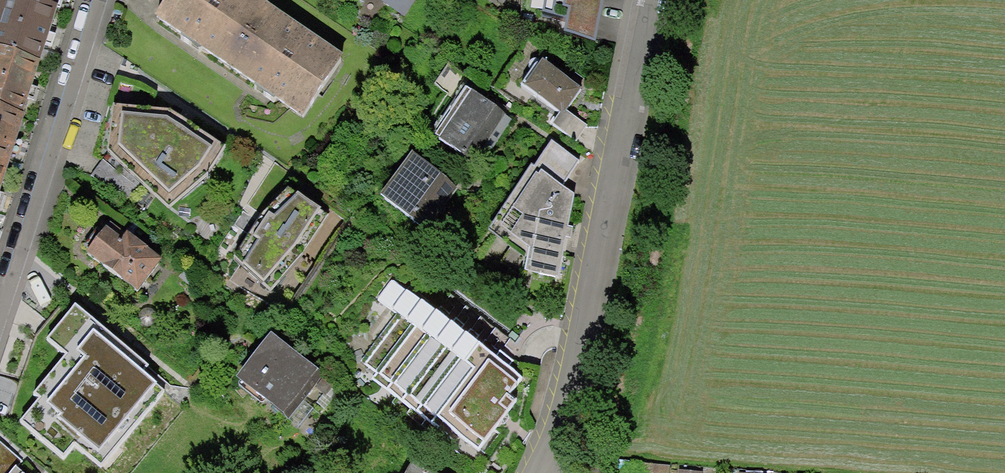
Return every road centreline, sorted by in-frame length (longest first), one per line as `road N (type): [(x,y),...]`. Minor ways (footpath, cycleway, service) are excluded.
road 1 (residential): [(646,0),(578,352),(531,472)]
road 2 (residential): [(0,309),(97,0)]

